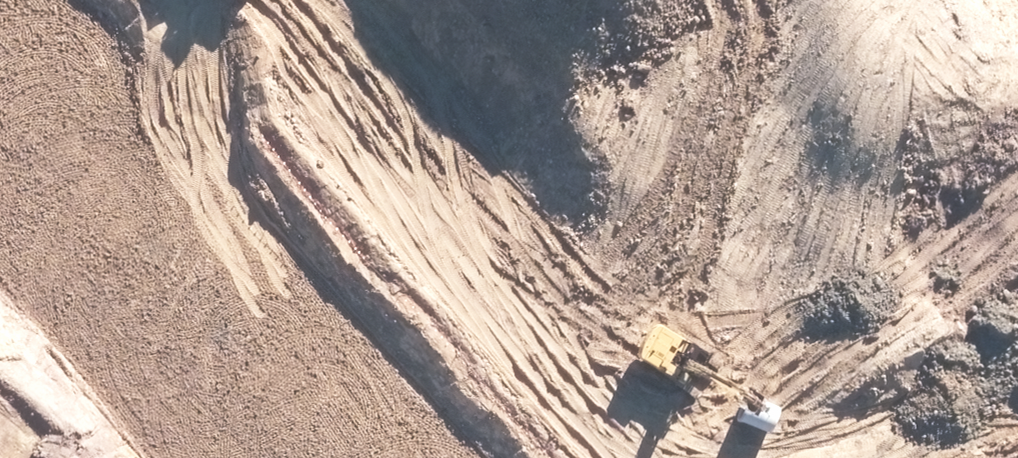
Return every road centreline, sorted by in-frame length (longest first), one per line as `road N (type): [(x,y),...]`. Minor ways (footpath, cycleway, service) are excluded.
road 1 (unknown): [(0,57),(365,457)]
road 2 (unknown): [(637,0),(263,347)]
road 3 (unknown): [(678,0),(1017,370)]
road 4 (unknown): [(122,191),(318,0)]

